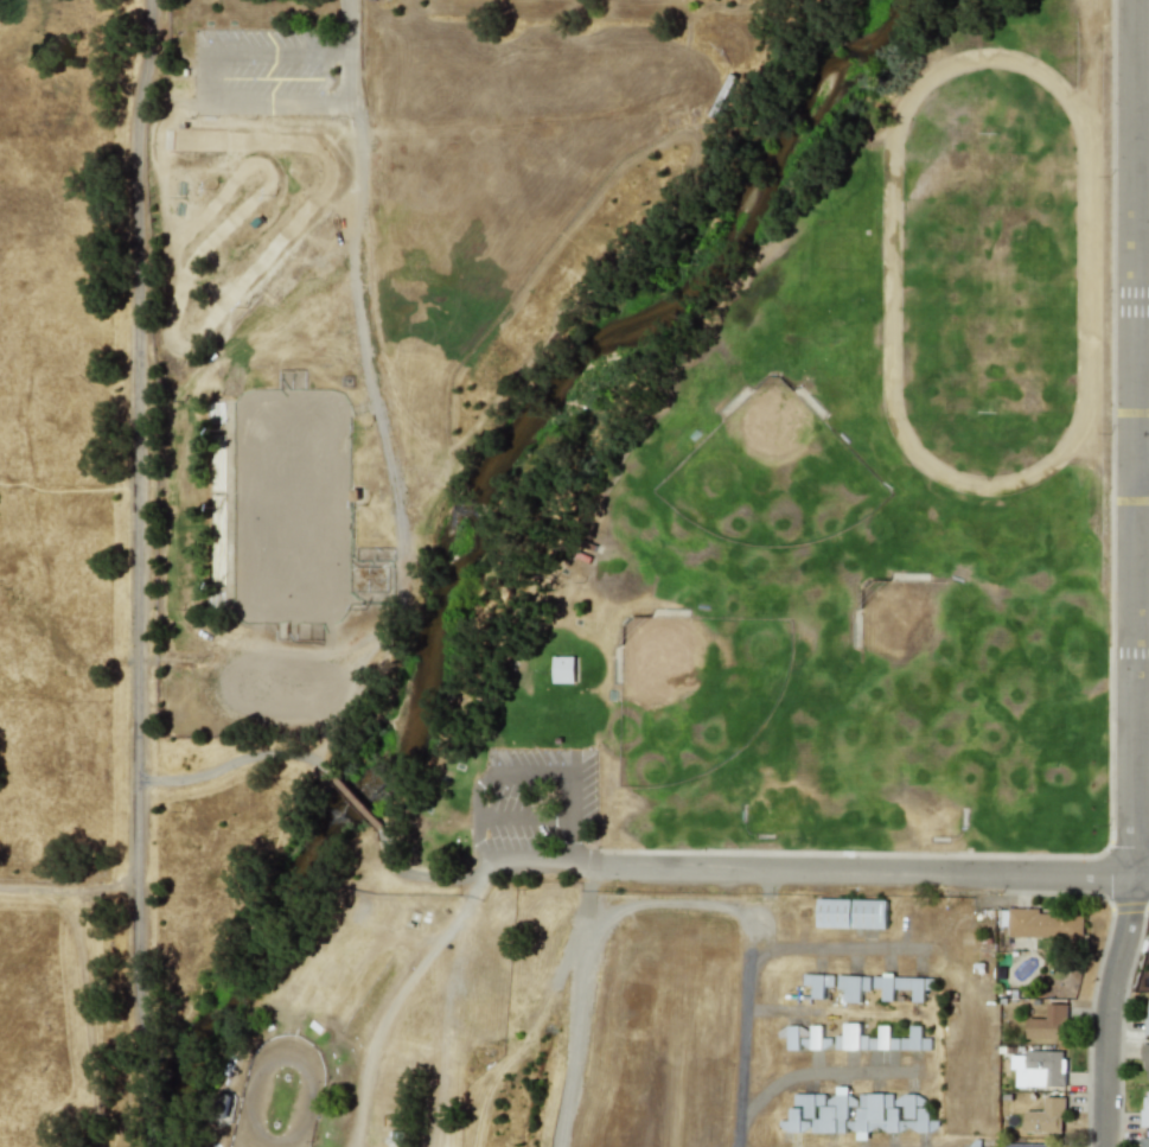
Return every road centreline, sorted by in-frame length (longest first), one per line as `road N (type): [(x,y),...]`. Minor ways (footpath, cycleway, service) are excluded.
road 1 (residential): [(1109,1146),(1112,1008),(1140,867),(1136,0)]
road 2 (residential): [(406,608),(365,336),(350,0)]
road 3 (residential): [(592,865),(1148,867)]
road 4 (track): [(0,887),(136,900)]

